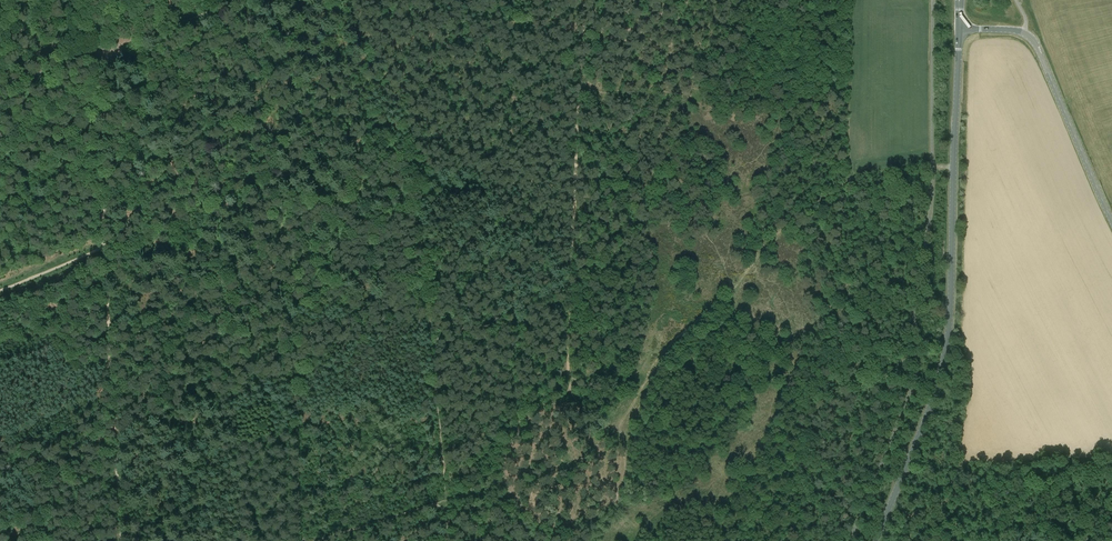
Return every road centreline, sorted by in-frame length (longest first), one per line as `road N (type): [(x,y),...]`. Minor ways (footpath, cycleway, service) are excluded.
road 1 (secondary): [(876,540),(928,410),(948,334),(958,30)]
road 2 (track): [(615,501),(623,444),(593,412),(564,406),(580,47)]
road 3 (tertiary): [(1111,219),(1034,41),(1017,31),(958,30)]
road 4 (track): [(95,49),(105,247)]
road 5 (track): [(105,247),(286,169)]
road 6 (track): [(122,540),(111,352)]
road 7 (track): [(95,49),(104,53),(250,0)]
road 8 (unclassified): [(0,89),(87,55),(128,0)]
road 9 (track): [(432,509),(310,540)]

